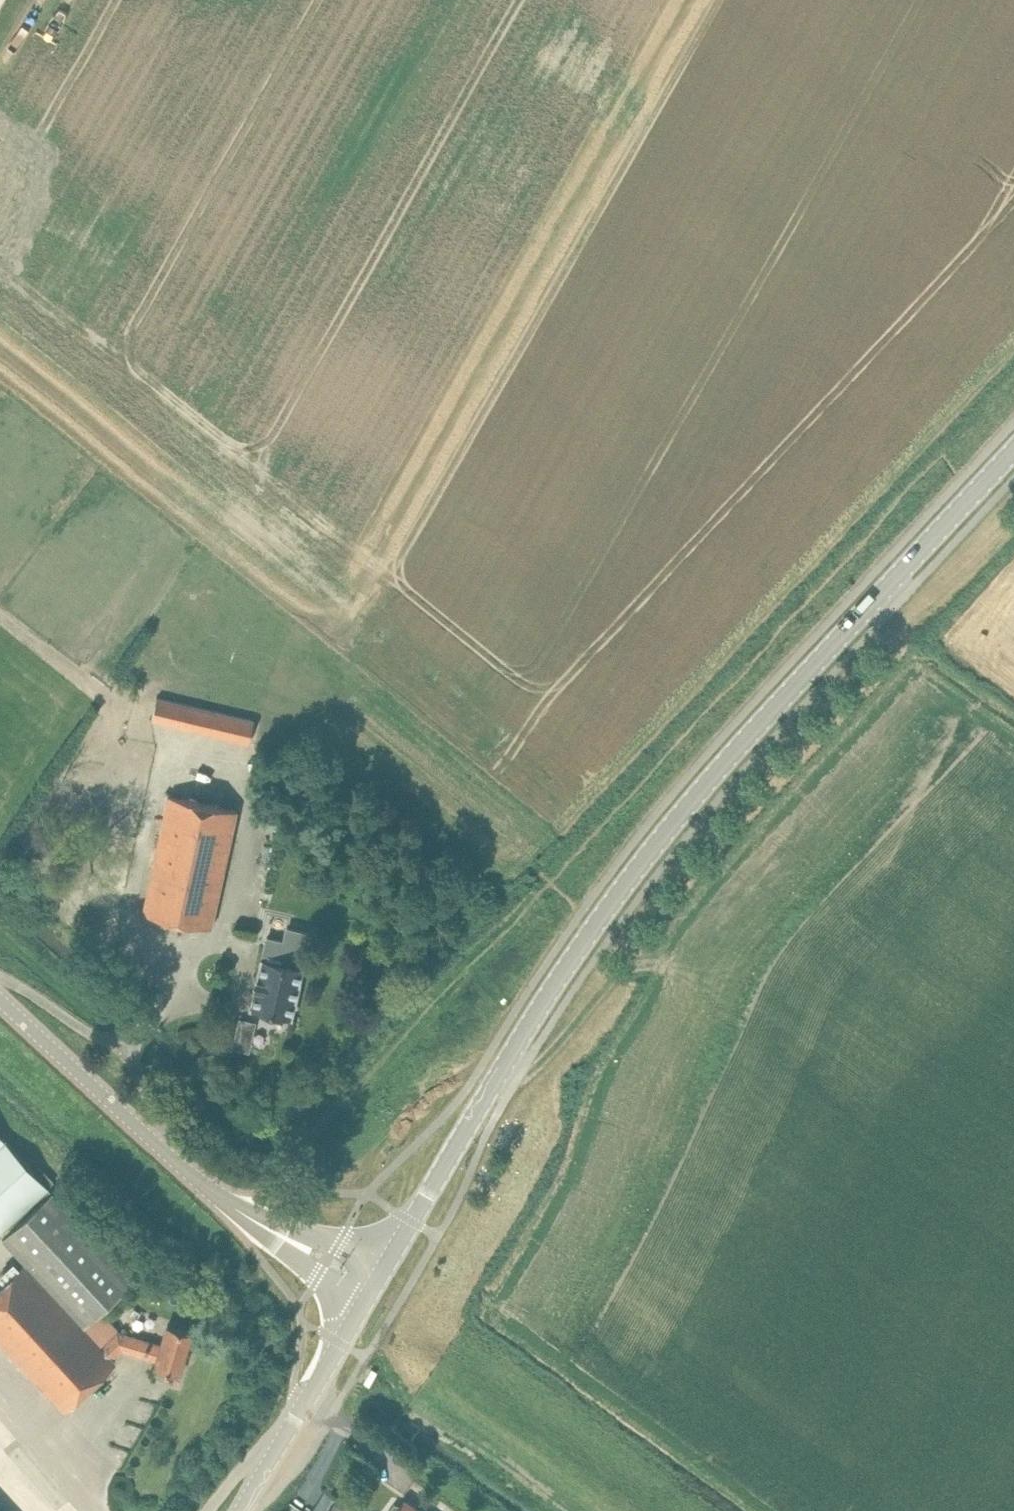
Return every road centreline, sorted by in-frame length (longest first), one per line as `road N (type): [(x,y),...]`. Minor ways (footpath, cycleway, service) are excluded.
road 1 (secondary): [(373,1289),(559,975),(677,820),(1013,457)]
road 2 (secondary): [(373,1289),(213,1192),(0,999)]
road 3 (tertiary): [(242,1510),(373,1289)]

